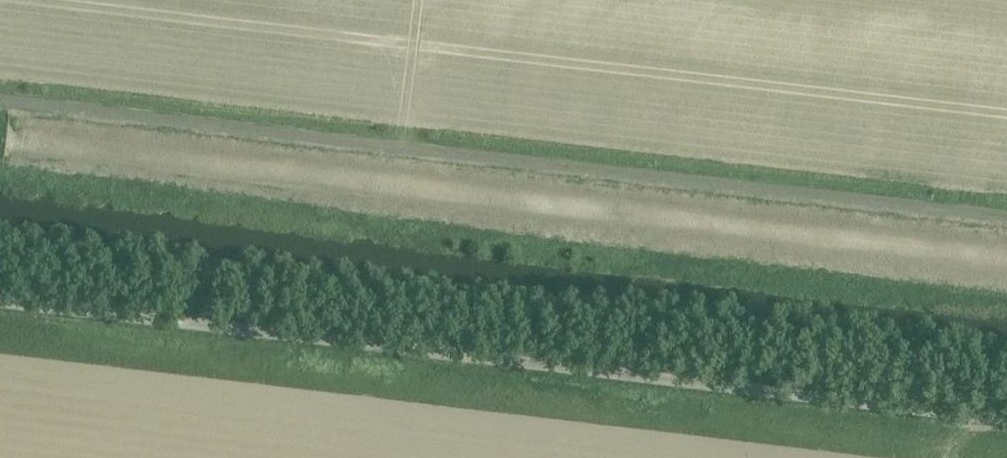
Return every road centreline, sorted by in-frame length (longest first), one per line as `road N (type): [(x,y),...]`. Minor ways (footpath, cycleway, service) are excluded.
road 1 (unclassified): [(1006,217),(0,100)]
road 2 (residential): [(0,302),(1006,419)]

